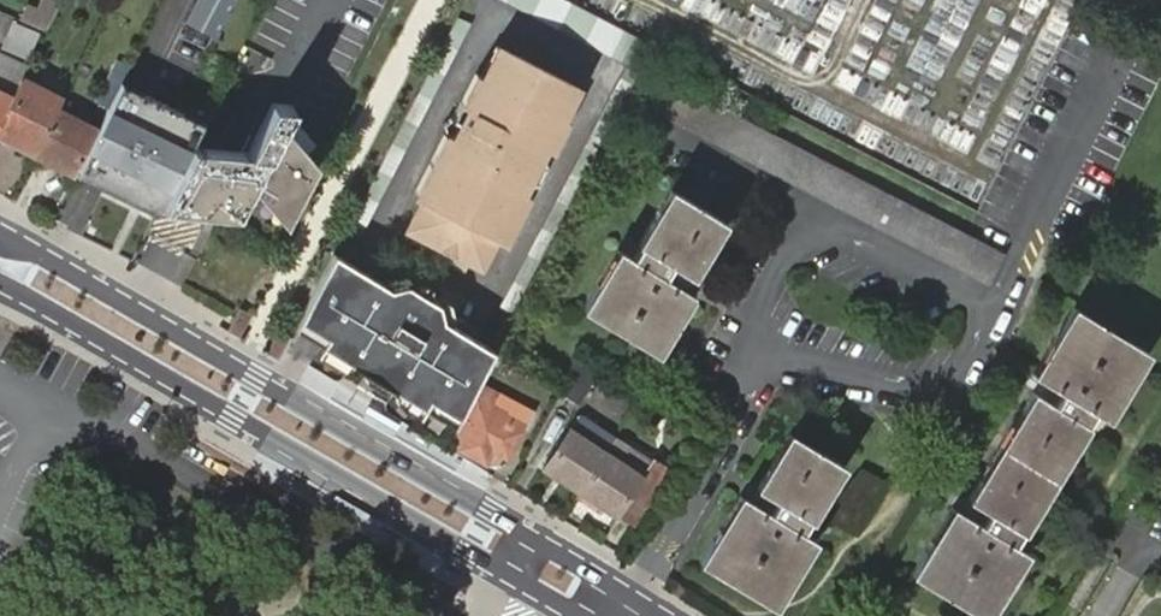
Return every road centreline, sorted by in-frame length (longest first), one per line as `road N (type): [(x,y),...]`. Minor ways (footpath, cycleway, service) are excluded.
road 1 (secondary): [(0,259),(617,615)]

